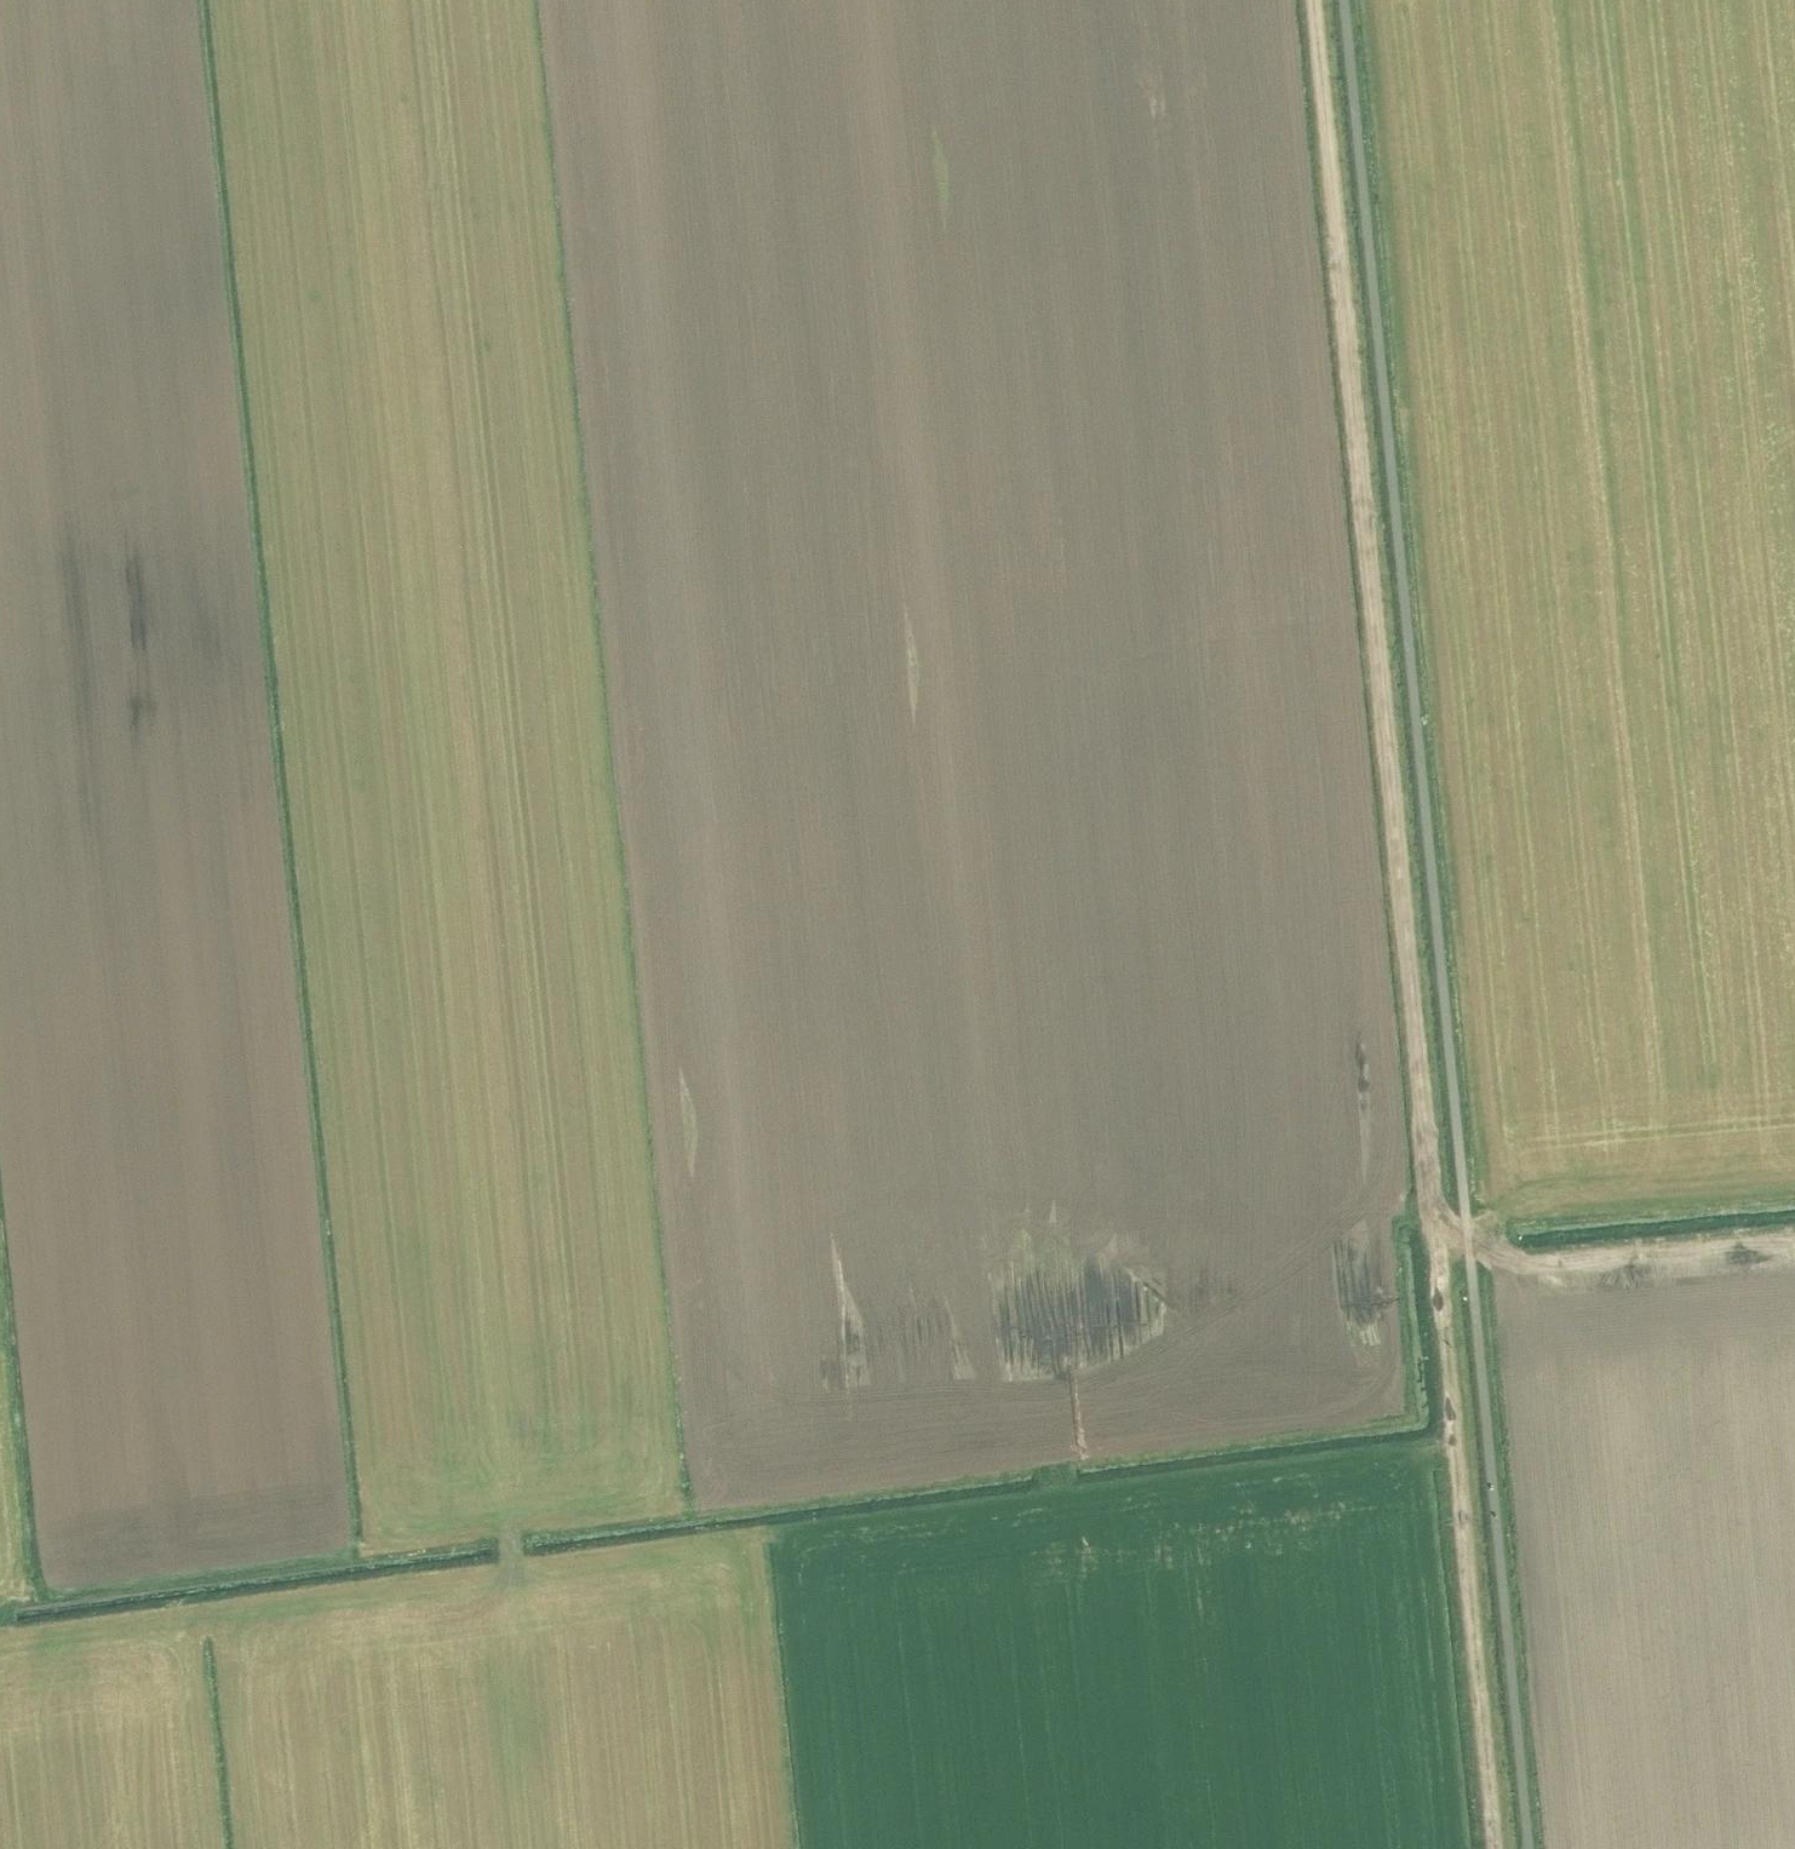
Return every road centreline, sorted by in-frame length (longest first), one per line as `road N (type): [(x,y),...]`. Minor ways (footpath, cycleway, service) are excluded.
road 1 (track): [(1316,0),(1498,1848)]

